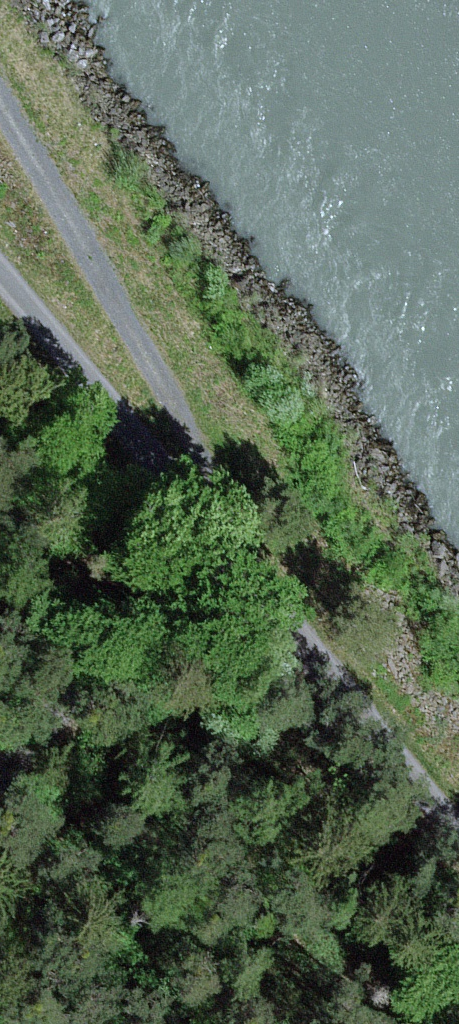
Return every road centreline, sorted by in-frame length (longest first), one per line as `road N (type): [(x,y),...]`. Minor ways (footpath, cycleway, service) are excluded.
road 1 (track): [(0,280),(458,840)]
road 2 (track): [(0,93),(142,330),(297,644)]
road 3 (track): [(0,797),(224,554)]

